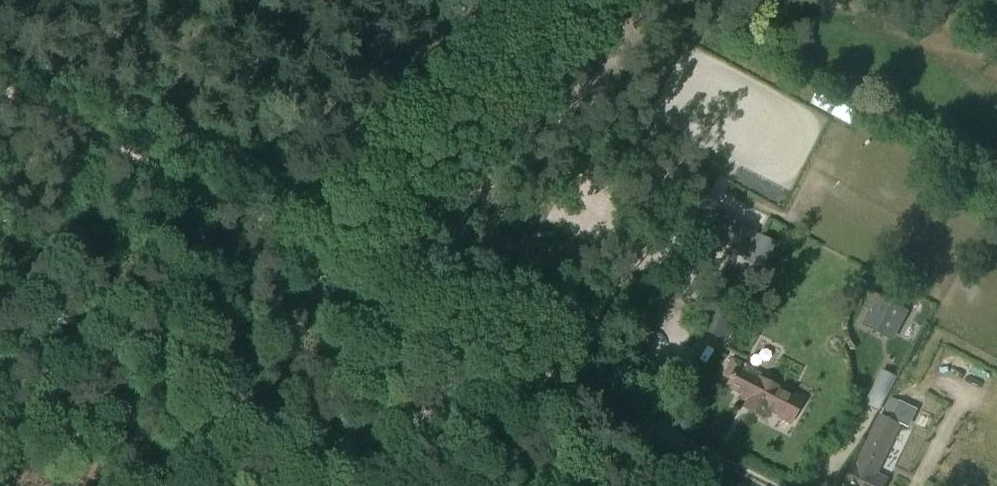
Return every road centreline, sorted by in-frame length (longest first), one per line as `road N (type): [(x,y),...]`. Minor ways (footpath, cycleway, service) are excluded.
road 1 (track): [(0,37),(346,201)]
road 2 (track): [(346,201),(545,0)]

